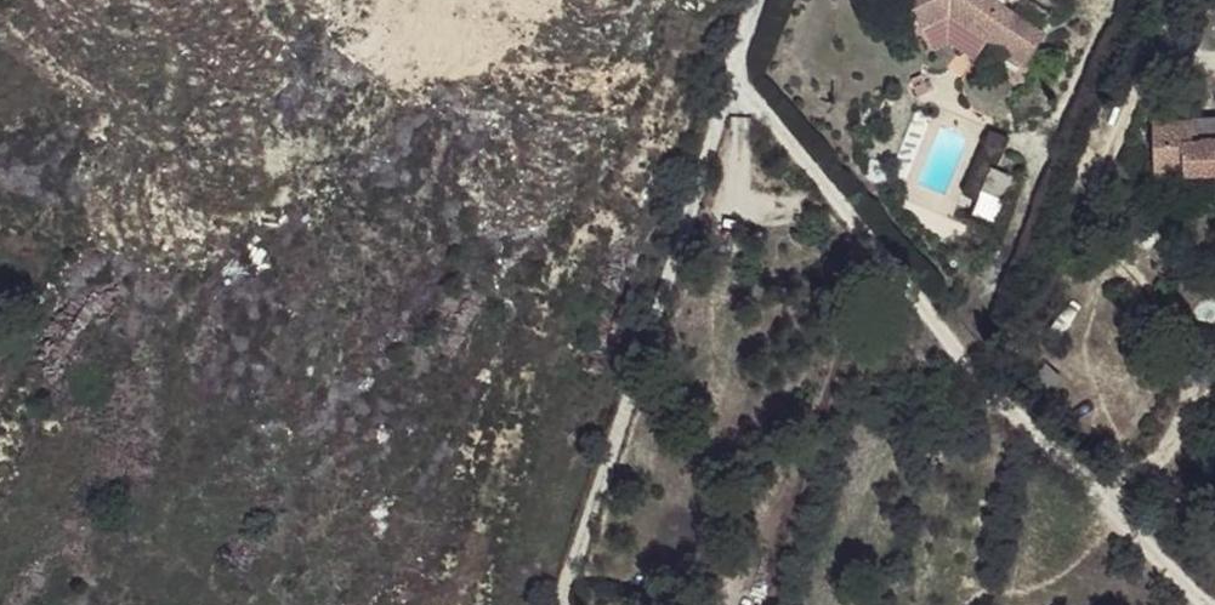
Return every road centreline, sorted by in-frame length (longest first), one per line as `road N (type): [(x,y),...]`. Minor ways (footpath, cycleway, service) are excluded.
road 1 (track): [(736,67),(893,267),(1193,604)]
road 2 (unclassified): [(556,604),(736,67)]

